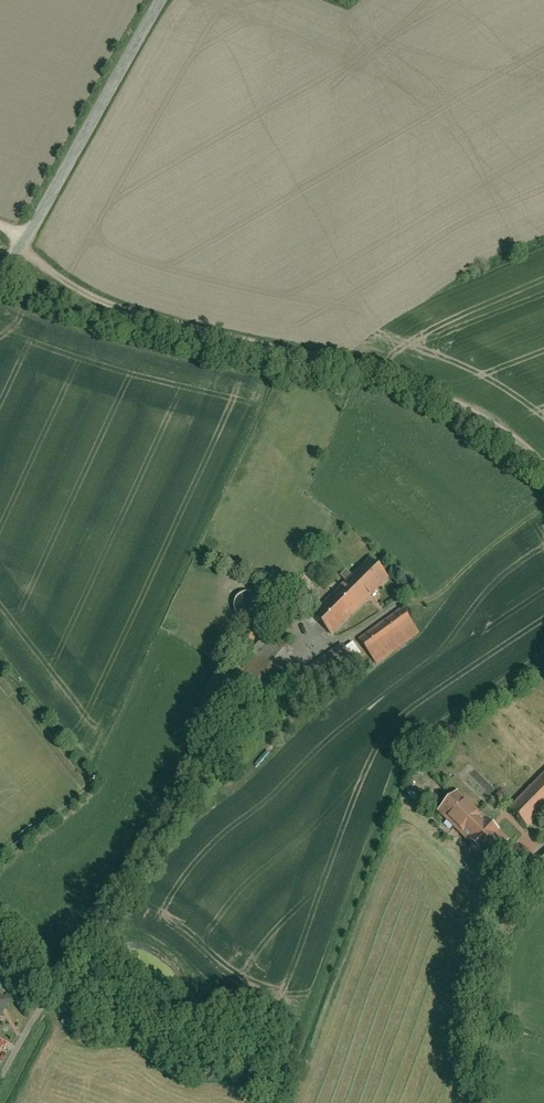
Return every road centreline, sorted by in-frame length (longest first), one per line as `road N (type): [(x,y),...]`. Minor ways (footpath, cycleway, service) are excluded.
road 1 (track): [(543,455),(478,402),(391,360),(92,294),(0,225)]
road 2 (track): [(543,500),(426,597),(404,600),(262,692)]
road 3 (residential): [(0,275),(26,242),(153,0)]

